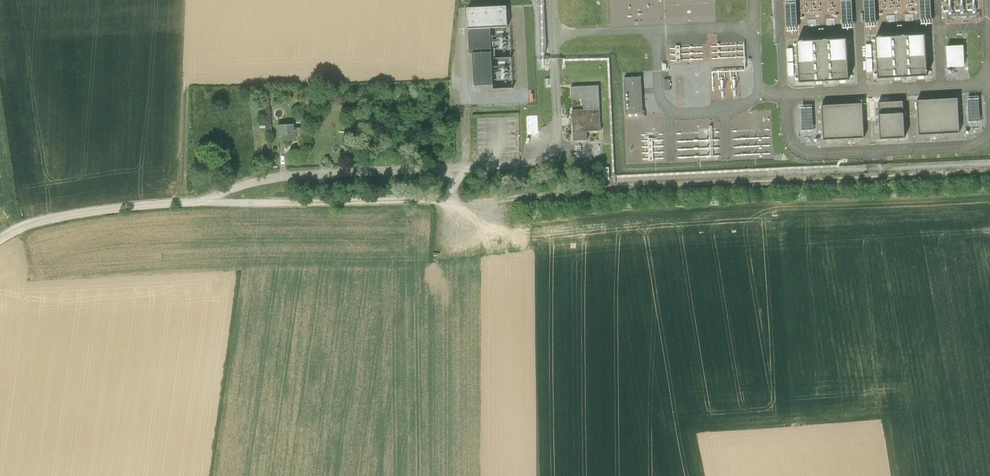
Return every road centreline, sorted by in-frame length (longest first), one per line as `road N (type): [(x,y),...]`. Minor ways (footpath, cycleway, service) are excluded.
road 1 (track): [(184,204),(346,206),(989,172)]

